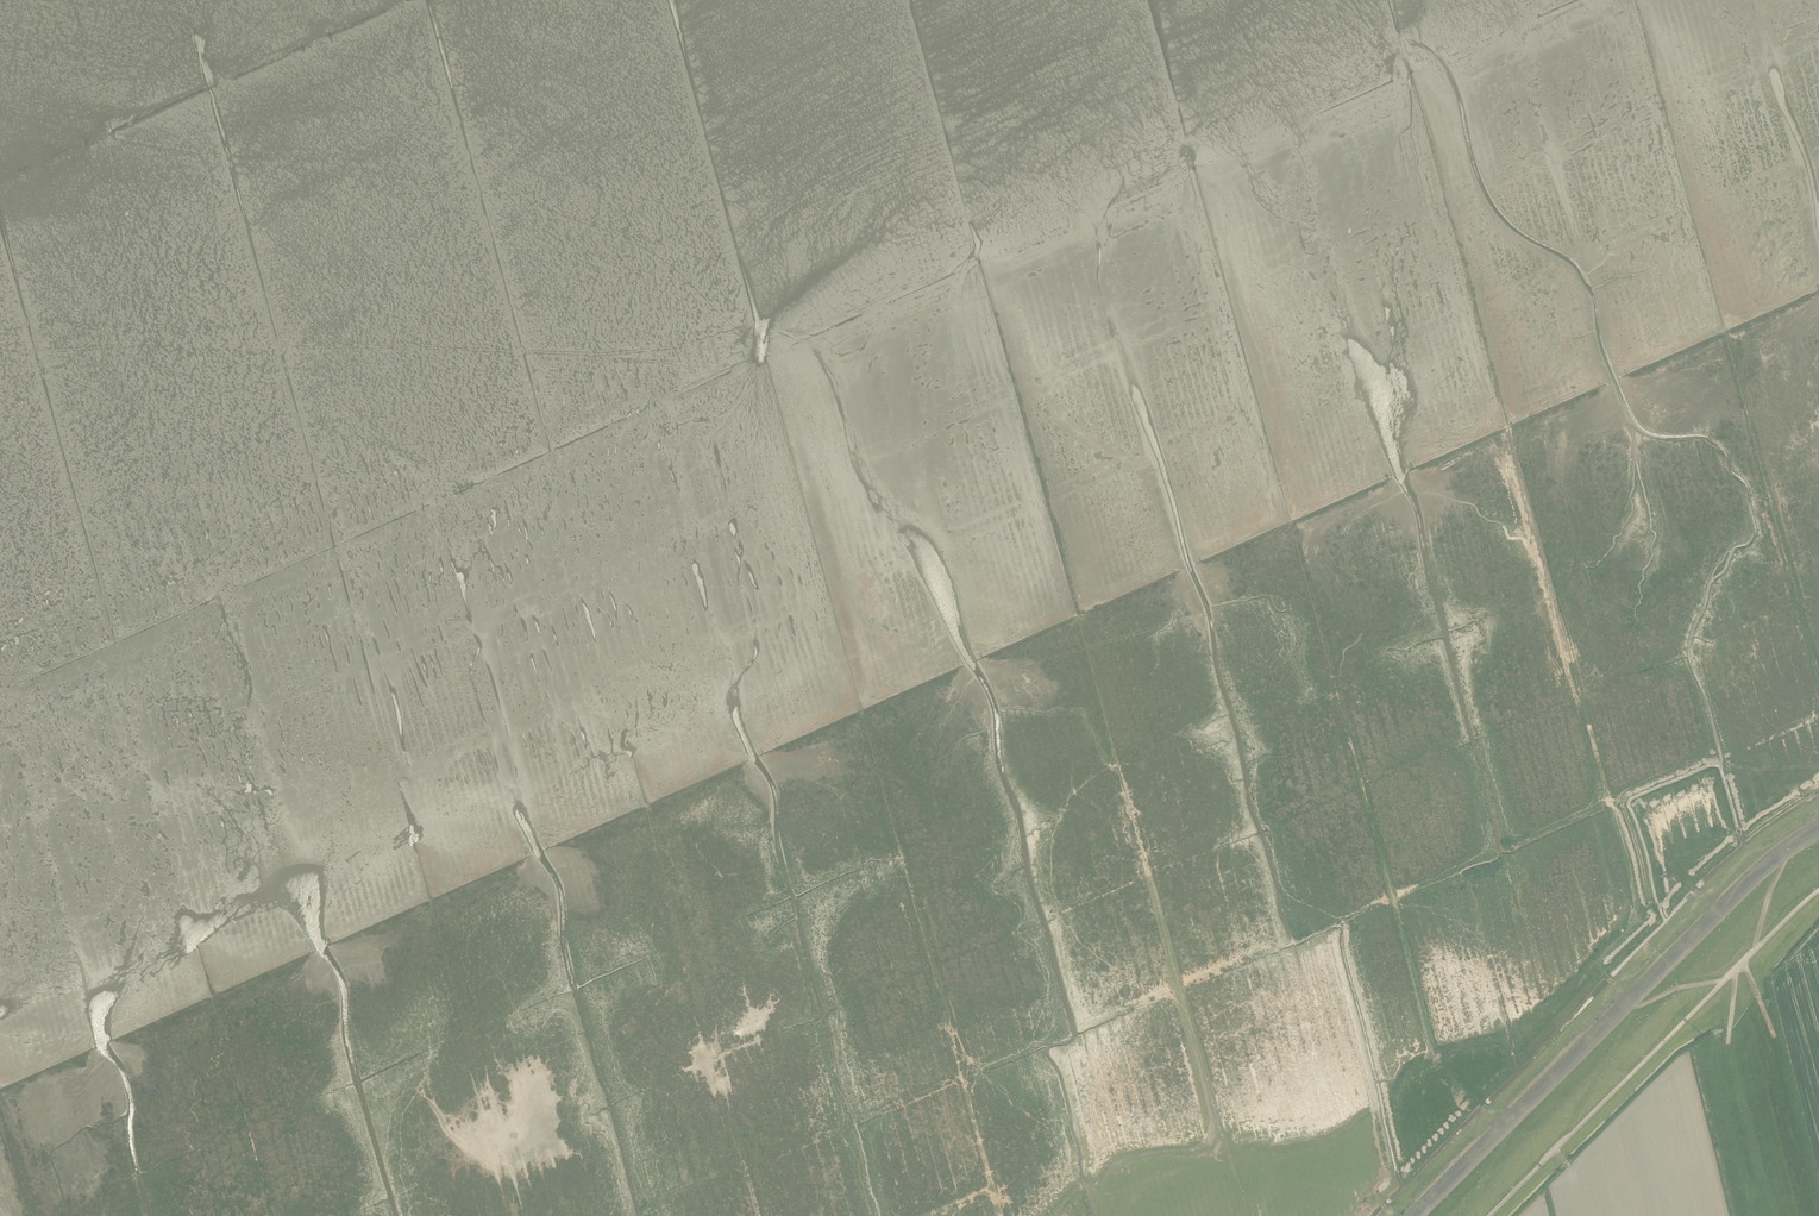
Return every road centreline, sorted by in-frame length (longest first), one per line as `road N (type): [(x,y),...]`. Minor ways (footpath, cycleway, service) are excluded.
road 1 (track): [(1556,1149),(1635,1005)]

